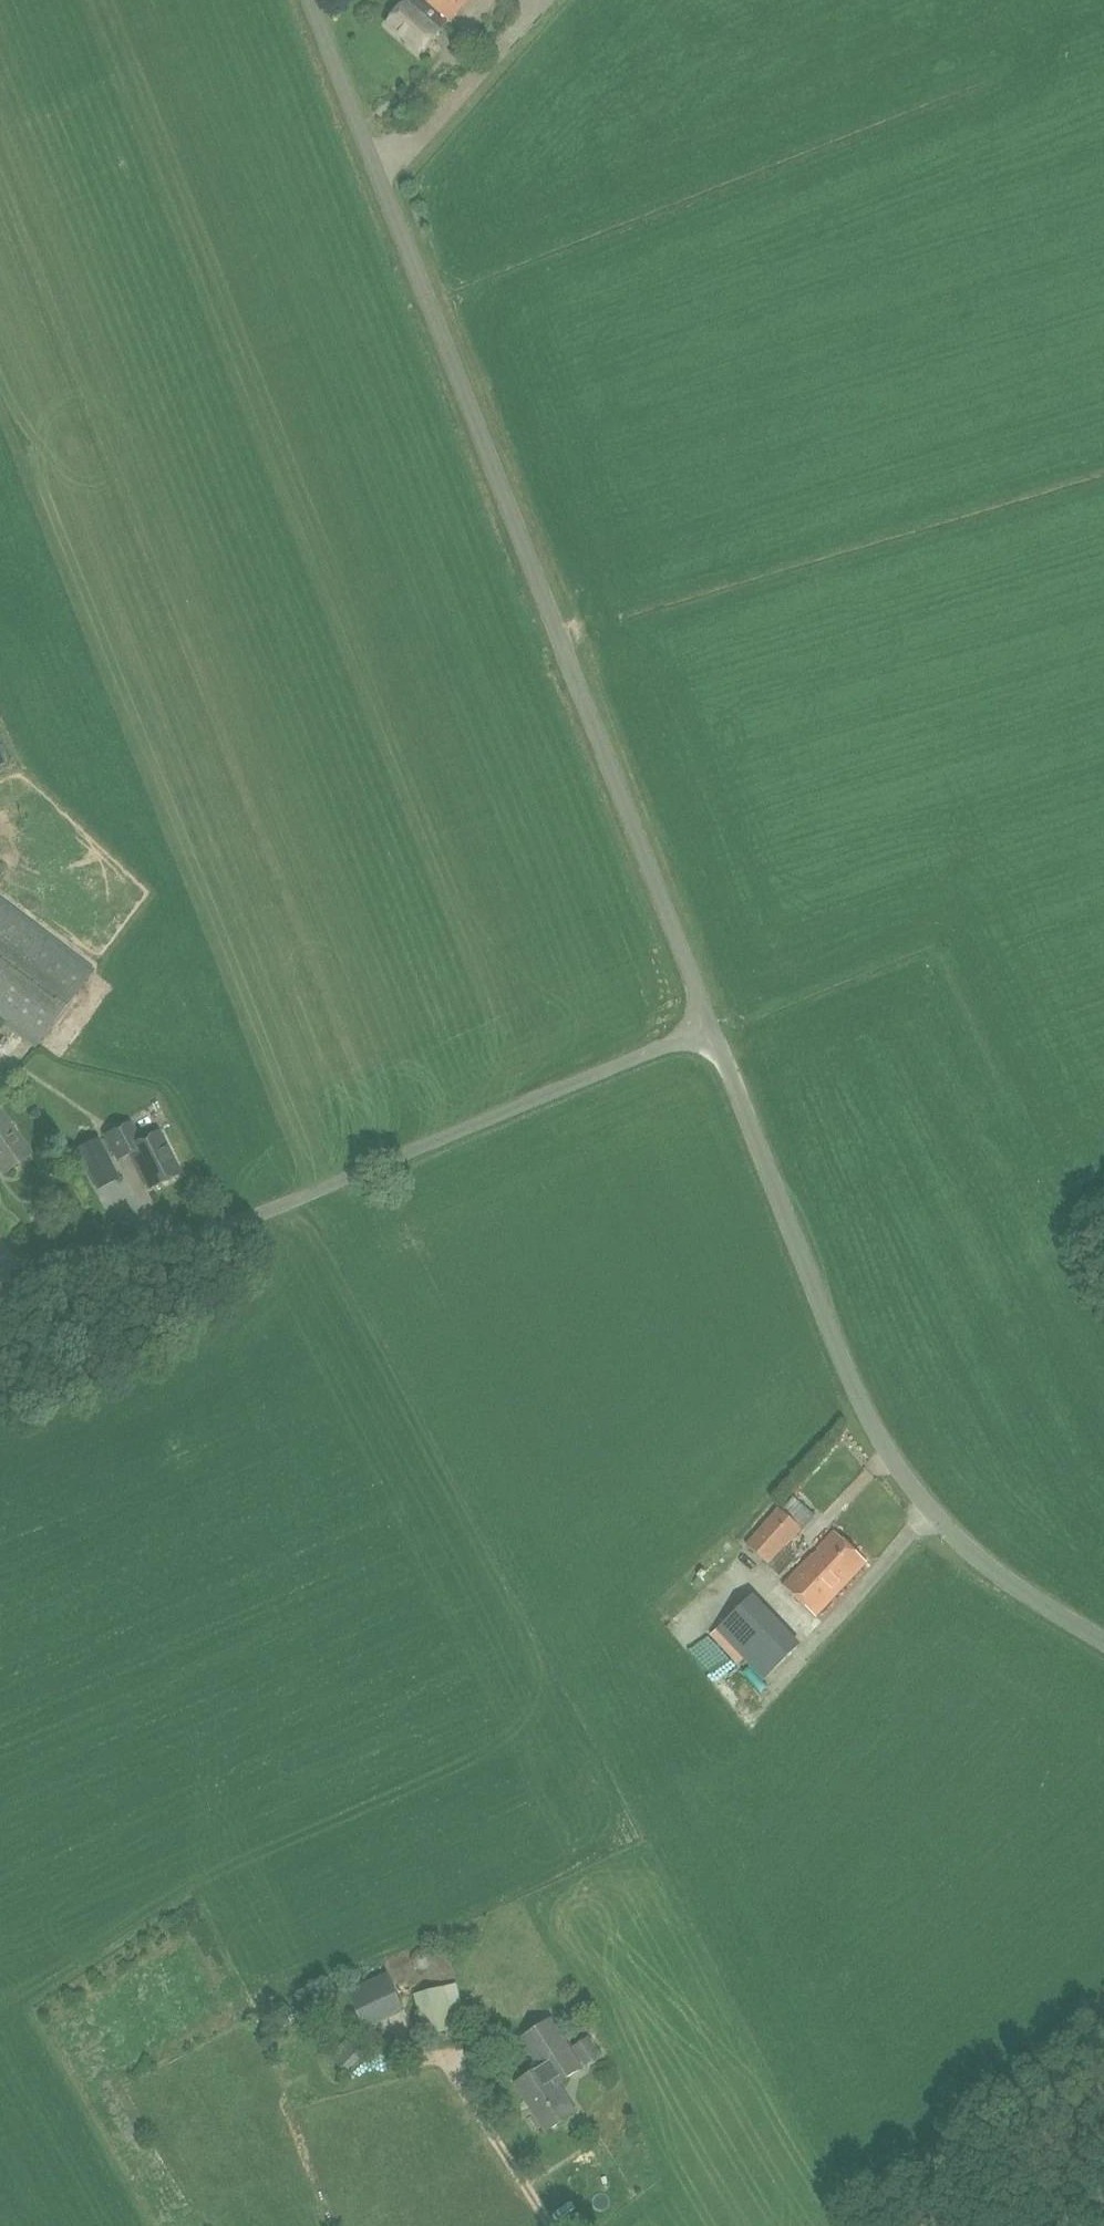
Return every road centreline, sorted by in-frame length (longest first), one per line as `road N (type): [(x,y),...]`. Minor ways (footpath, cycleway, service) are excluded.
road 1 (unclassified): [(711,1026),(309,0)]
road 2 (unclassified): [(0,1283),(259,1214),(711,1026)]
road 3 (unclassified): [(1103,1641),(981,1561),(884,1448),(711,1026)]

